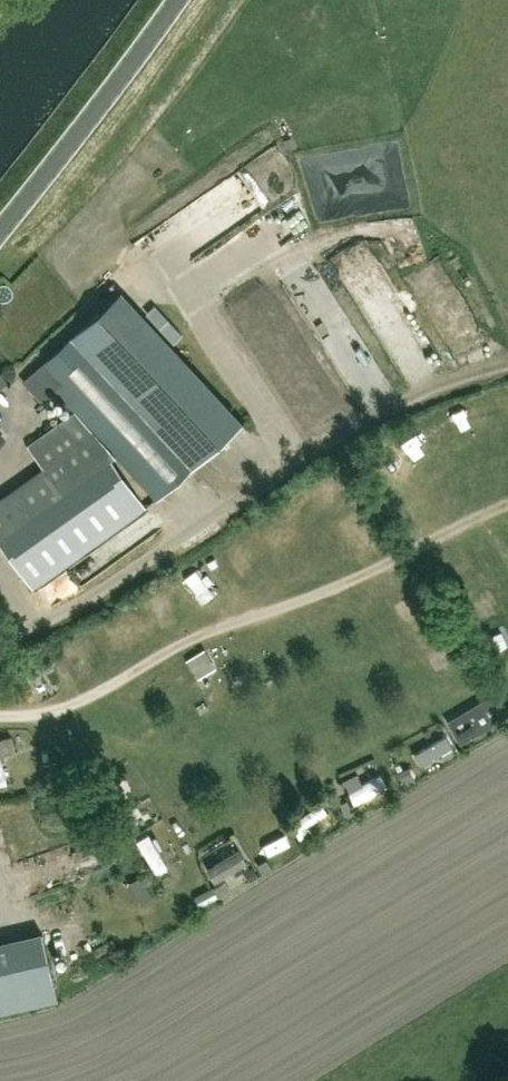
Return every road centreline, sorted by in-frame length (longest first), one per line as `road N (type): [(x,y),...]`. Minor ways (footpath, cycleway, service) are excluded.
road 1 (unclassified): [(0,643),(80,606),(388,408),(507,364)]
road 2 (unclassified): [(0,233),(172,0)]

